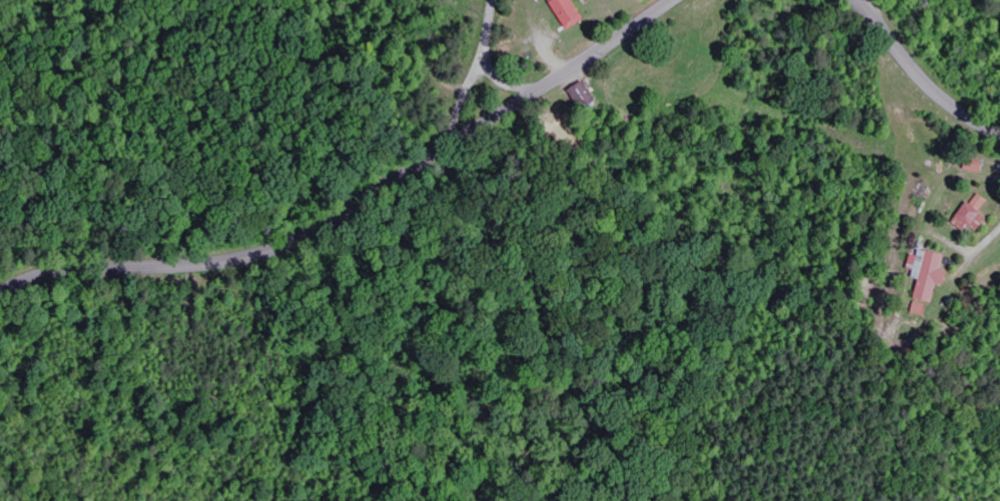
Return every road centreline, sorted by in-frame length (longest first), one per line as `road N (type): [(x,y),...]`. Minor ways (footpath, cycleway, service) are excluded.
road 1 (tertiary): [(0,296),(73,273),(200,265),(284,245),(676,0)]
road 2 (tertiary): [(856,0),(934,89),(999,132)]
road 3 (residential): [(448,148),(493,0)]

